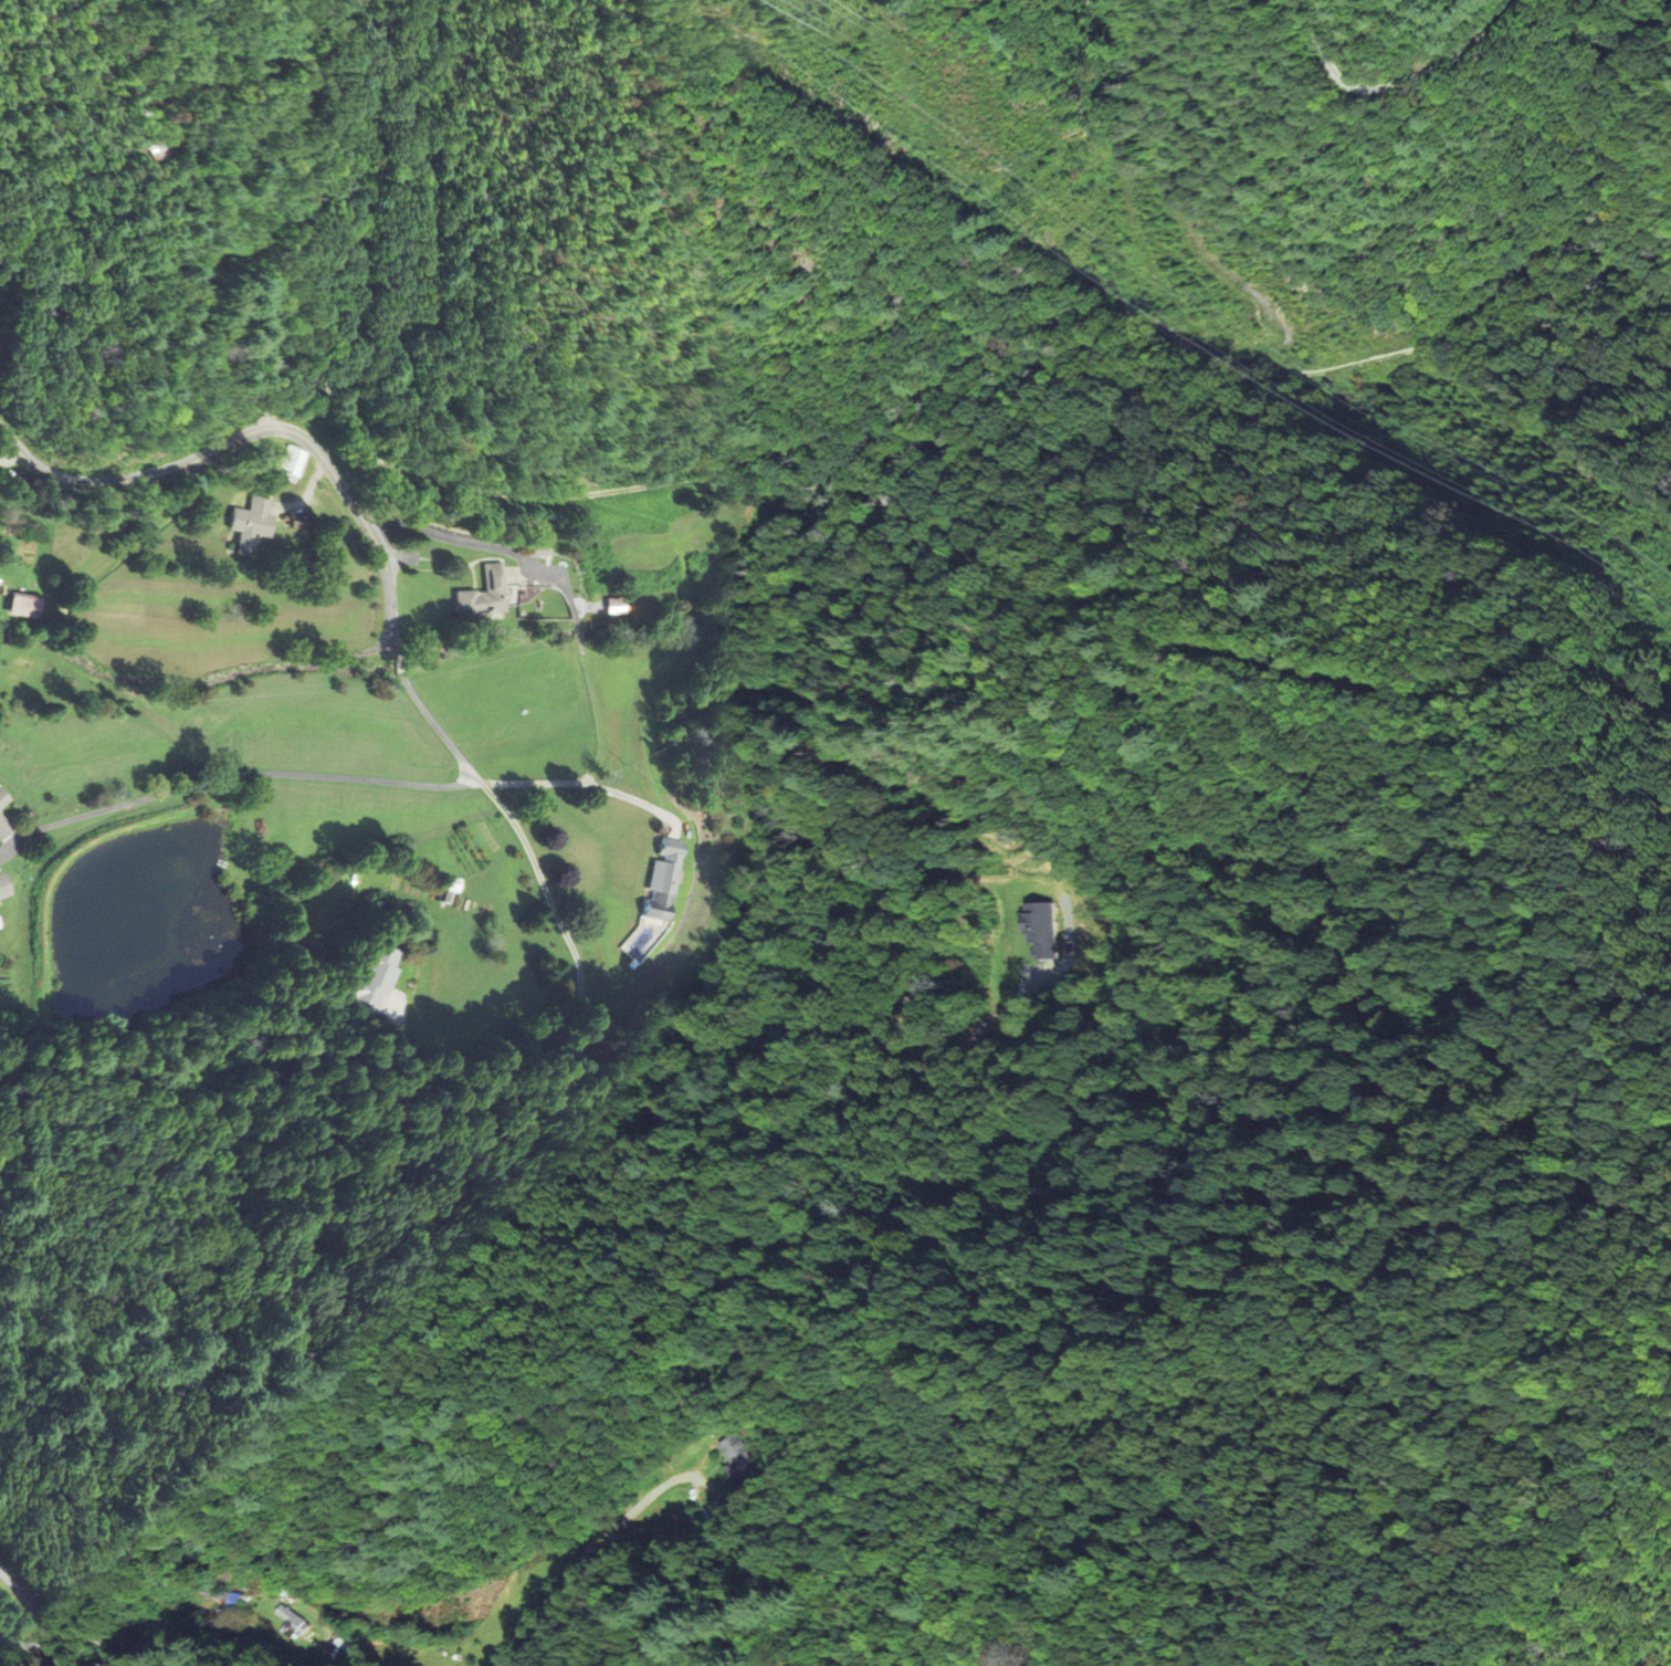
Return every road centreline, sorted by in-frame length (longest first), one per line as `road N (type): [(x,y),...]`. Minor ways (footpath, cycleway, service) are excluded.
road 1 (residential): [(401,1030),(416,1059),(449,1073),(549,1060),(572,1044),(586,1000),(581,960),(515,820),(402,677)]
road 2 (residential): [(399,652),(381,547),(357,502),(309,447),(255,440),(108,490),(55,481),(0,436)]
road 3 (residential): [(648,513),(884,432),(1005,328),(1069,297)]

